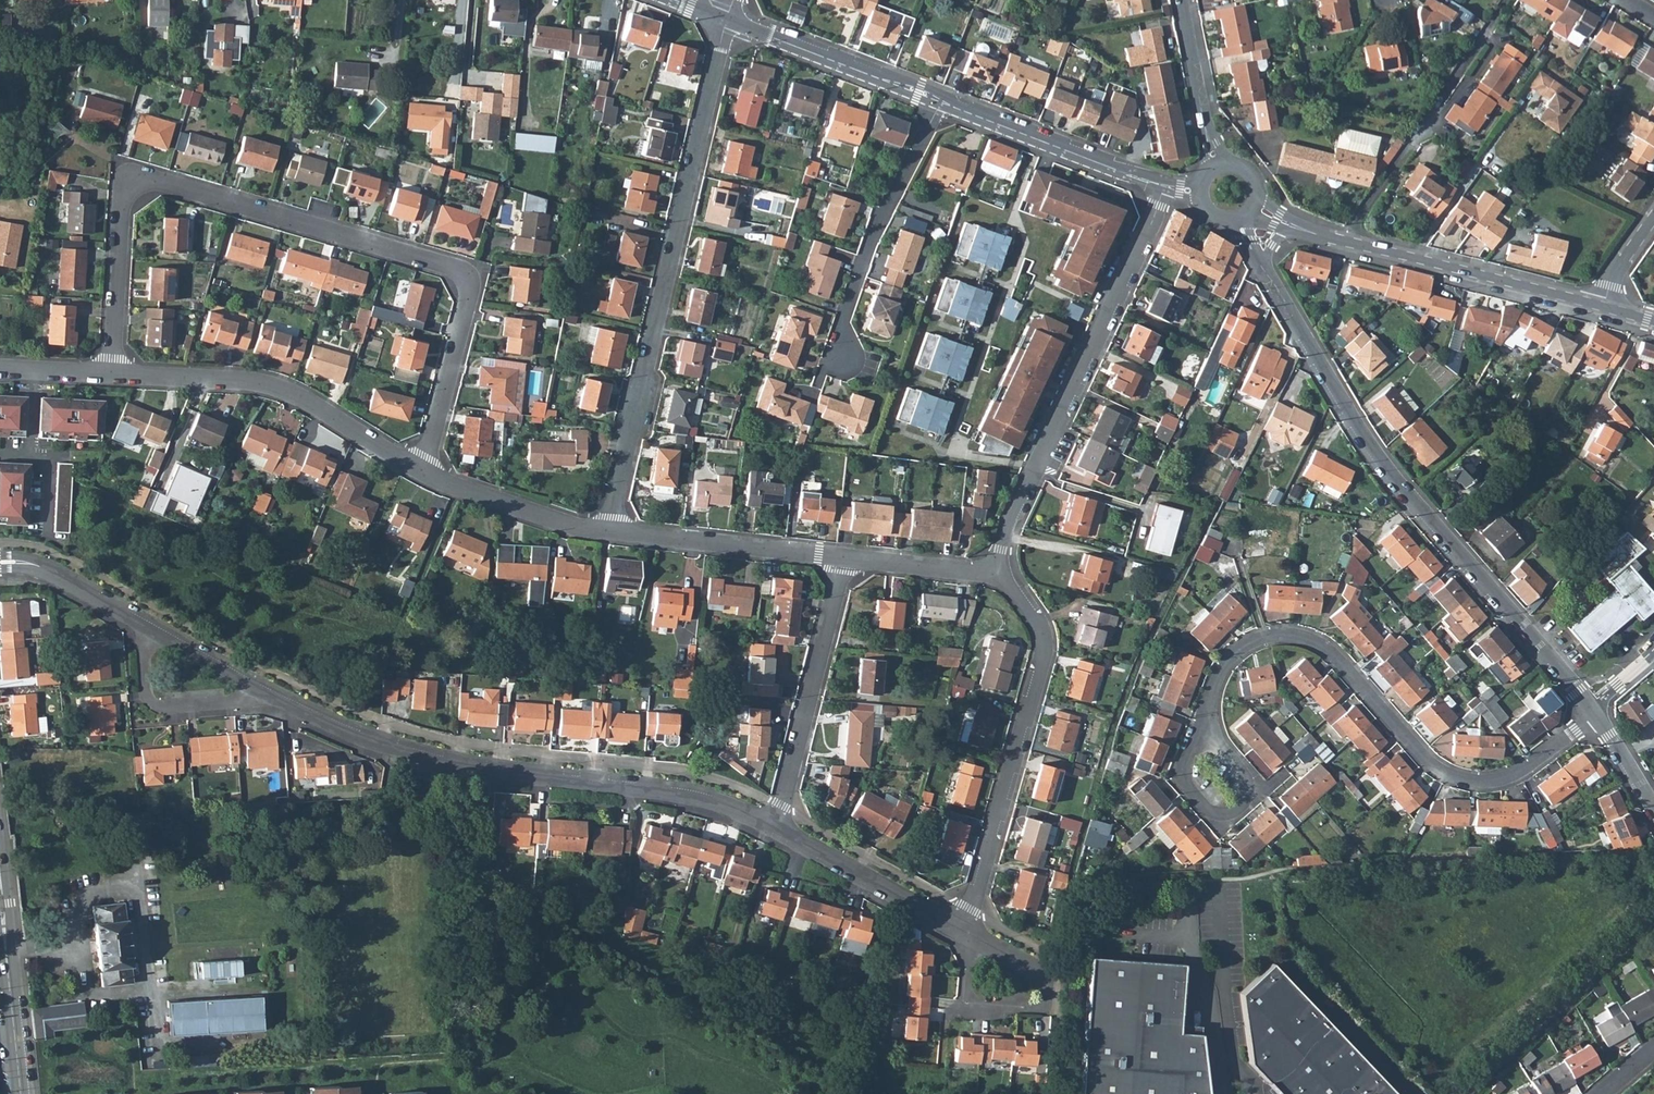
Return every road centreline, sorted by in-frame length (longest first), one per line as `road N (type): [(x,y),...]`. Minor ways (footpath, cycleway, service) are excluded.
road 1 (residential): [(115,371),(124,201),(135,181),(449,267),(468,286),(418,471)]
road 2 (residential): [(252,686),(350,734),(432,761),(653,786),(726,803),(777,827)]
road 3 (residential): [(1264,268),(1366,440),(1589,705)]
road 4 (residential): [(609,531),(727,17)]
road 5 (residential): [(1596,714),(1516,773),(1474,781),(1433,767),(1337,659),(1300,637),(1262,639),(1226,662),(1203,724)]
road 6 (residential): [(993,572),(1165,185)]
road 7 (residential): [(964,931),(1042,653),(1037,622),(993,572)]
road 8 (residential): [(115,371),(277,385),(418,471)]
road 9 (tertiary): [(1290,224),(1602,307)]
road 10 (residential): [(843,557),(777,827)]
road 11 (residential): [(841,358),(843,320),(879,220),(937,100)]
road 12 (residential): [(1653,906),(1458,1093)]
road 13 (tertiary): [(1165,185),(937,100)]
road 14 (residential): [(609,531),(843,557)]
road 15 (tertiary): [(937,100),(727,17)]
road 16 (residential): [(777,827),(964,931)]
road 17 (residential): [(1203,724),(1183,779),(1207,811),(1224,814),(1238,809),(1246,780),(1218,745)]
road 18 (residential): [(418,471),(609,531)]
road 19 (tertiary): [(0,894),(21,1093)]
road 20 (residential): [(138,622),(146,697),(163,709),(227,704),(252,686)]
road 21 (residential): [(973,936),(964,992),(979,1007),(1048,1007),(1061,984)]
road 22 (tertiary): [(1215,162),(1181,0)]
road 23 (residential): [(0,563),(40,567),(138,622)]
road 24 (residential): [(843,557),(993,572)]
road 25 (residential): [(138,622),(252,686)]

